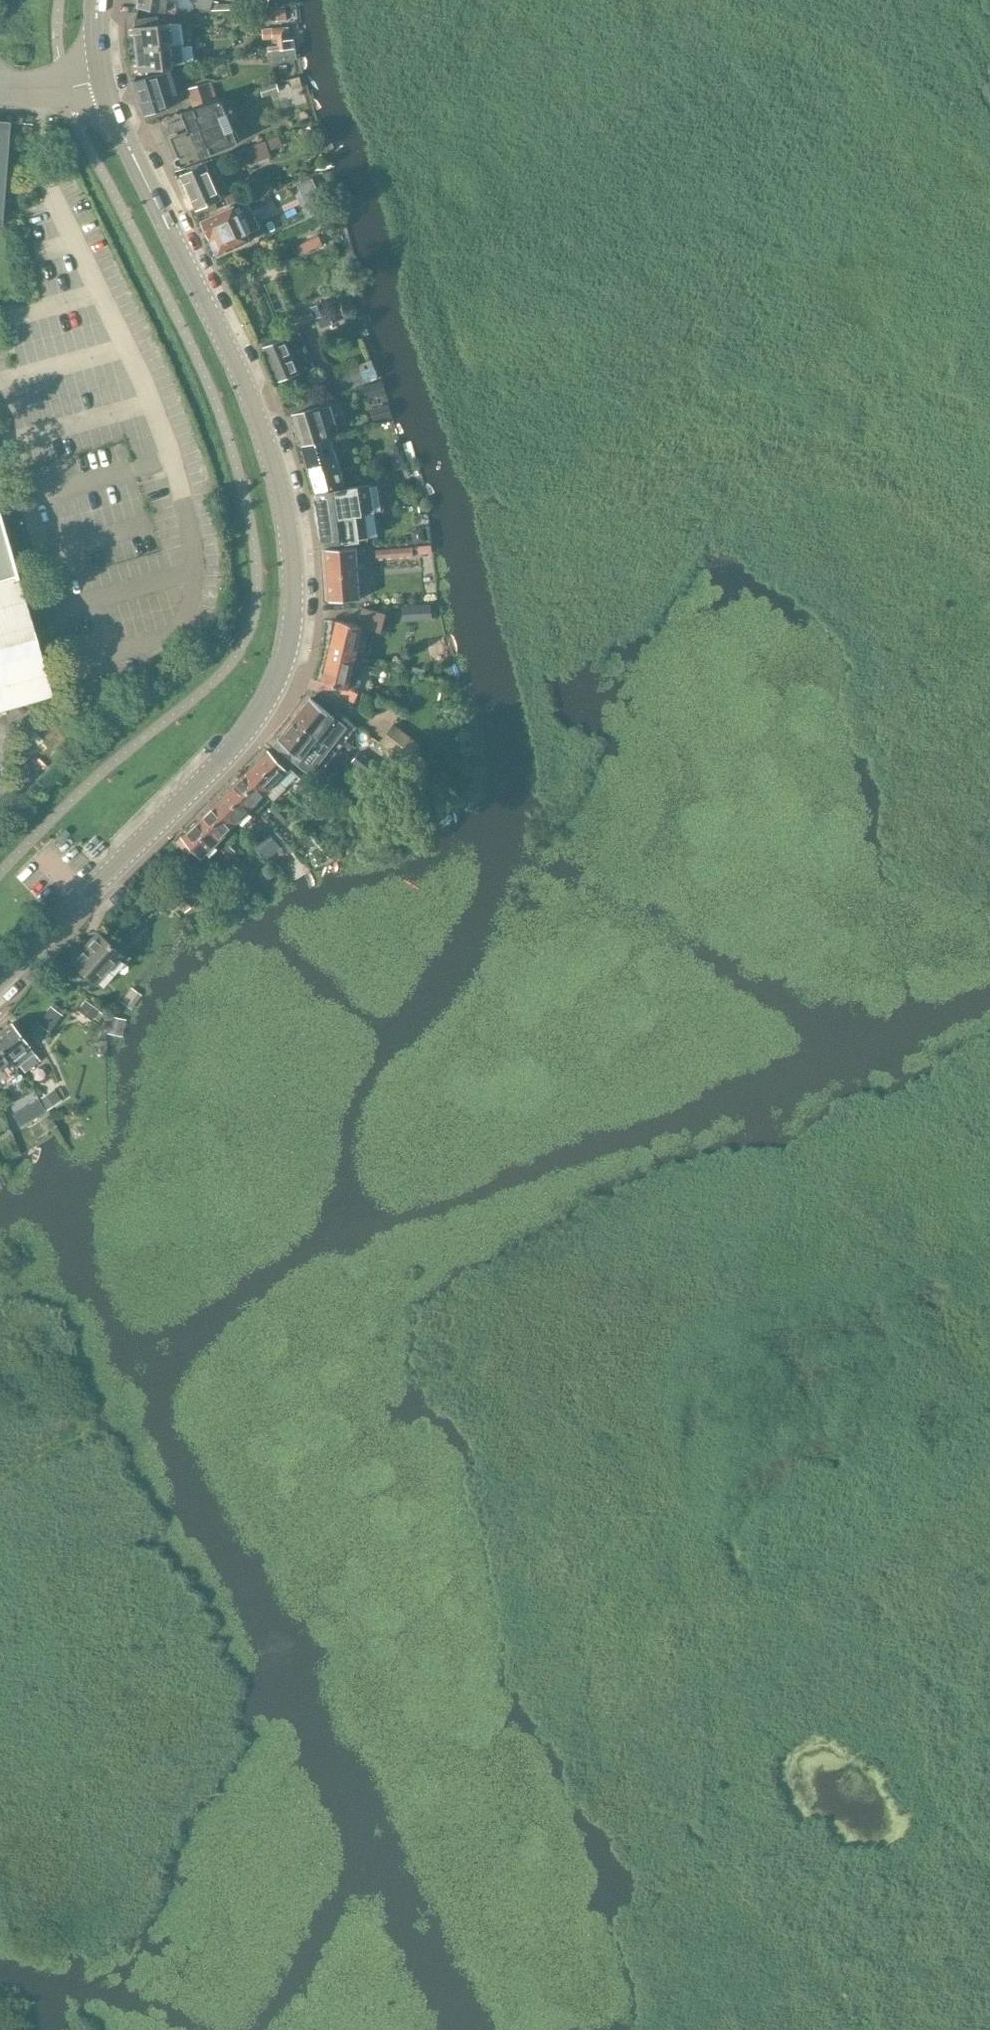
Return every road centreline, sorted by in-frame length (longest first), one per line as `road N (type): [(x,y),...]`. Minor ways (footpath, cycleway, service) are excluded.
road 1 (tertiary): [(0,977),(241,737),(271,692),(291,627),(289,540),(252,407),(101,81)]

